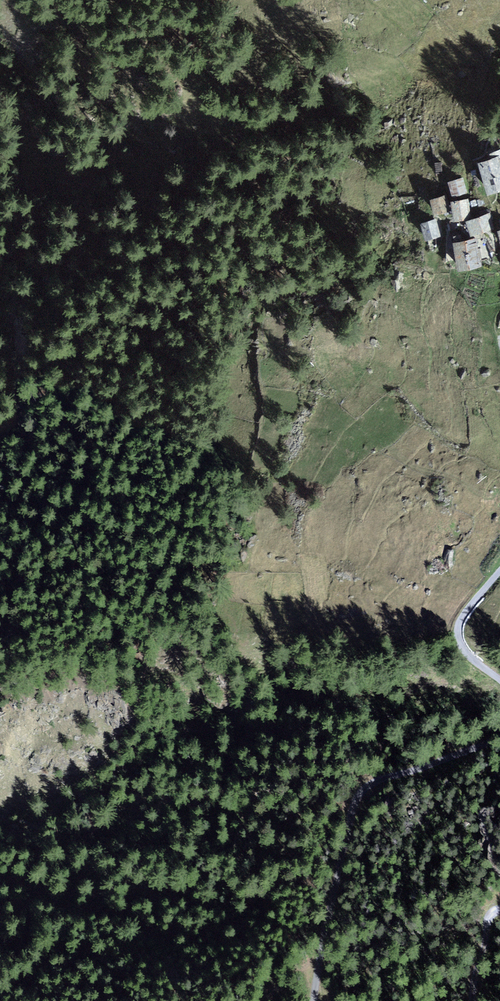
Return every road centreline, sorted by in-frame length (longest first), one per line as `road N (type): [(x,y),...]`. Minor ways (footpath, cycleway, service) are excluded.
road 1 (track): [(314,997),(355,807),(367,789),(499,743)]
road 2 (track): [(499,680),(462,653),(457,635),(499,572)]

